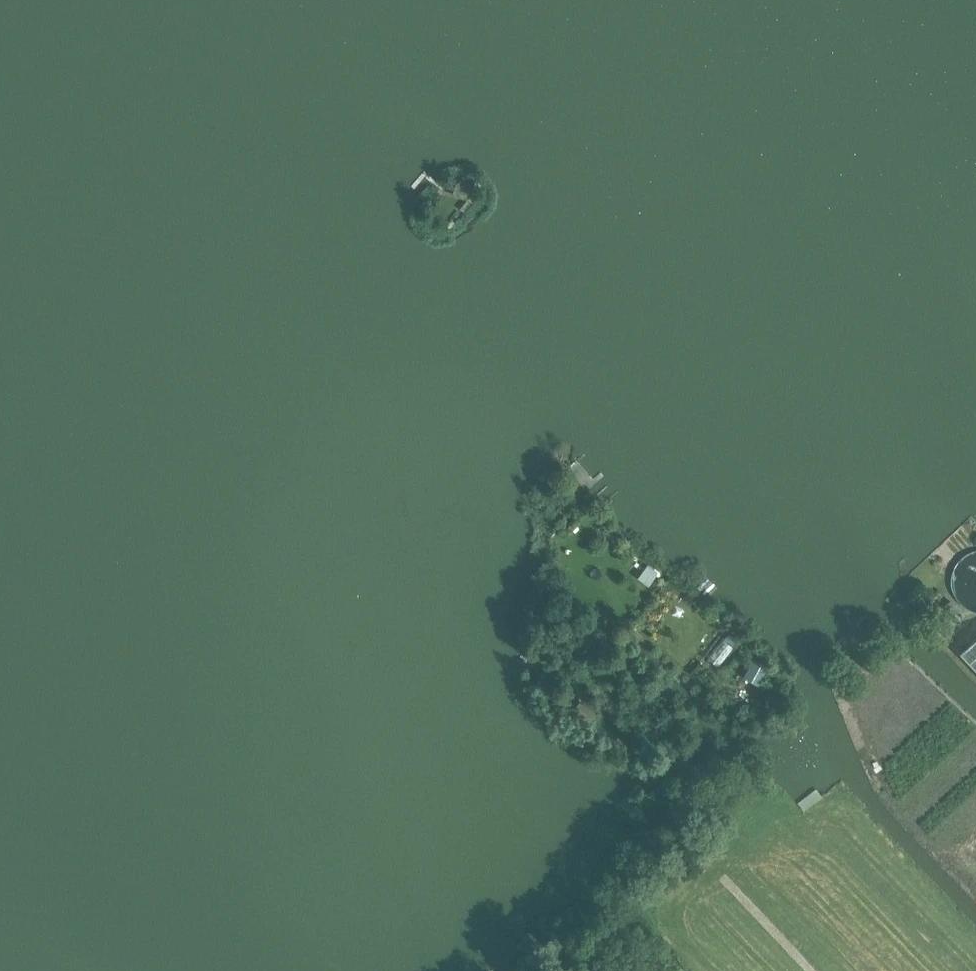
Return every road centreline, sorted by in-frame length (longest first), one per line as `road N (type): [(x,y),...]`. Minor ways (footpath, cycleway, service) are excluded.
road 1 (track): [(809,970),(726,881)]

